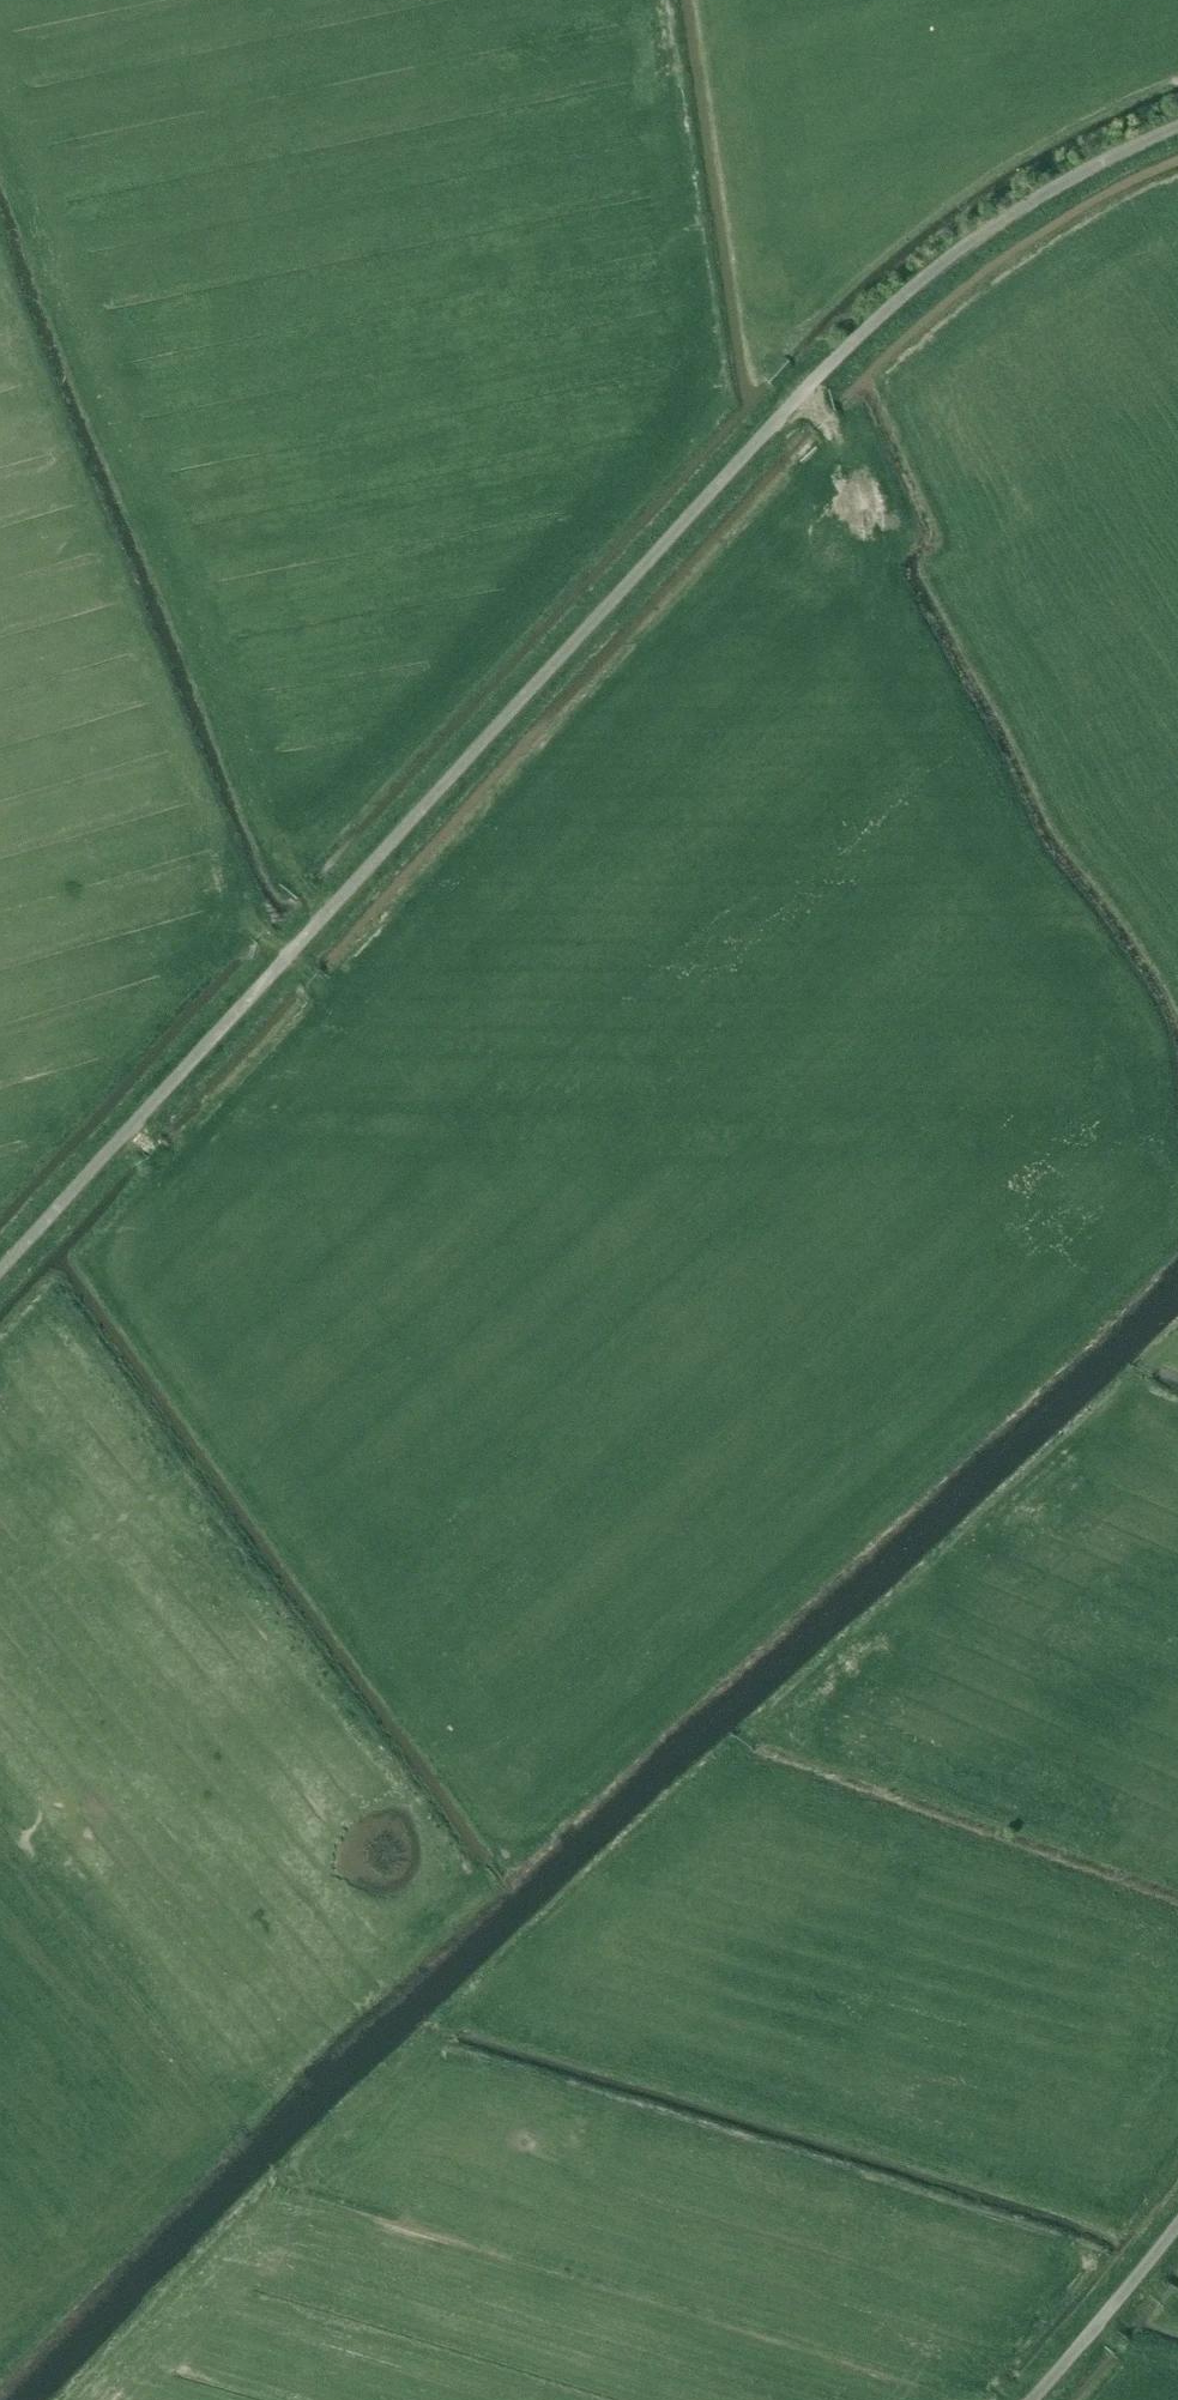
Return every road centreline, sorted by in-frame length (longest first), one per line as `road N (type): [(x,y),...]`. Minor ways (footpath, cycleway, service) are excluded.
road 1 (unclassified): [(0,1267),(800,394),(926,273),(980,234),(1177,125)]
road 2 (unclassified): [(1030,2399),(1177,2223)]

